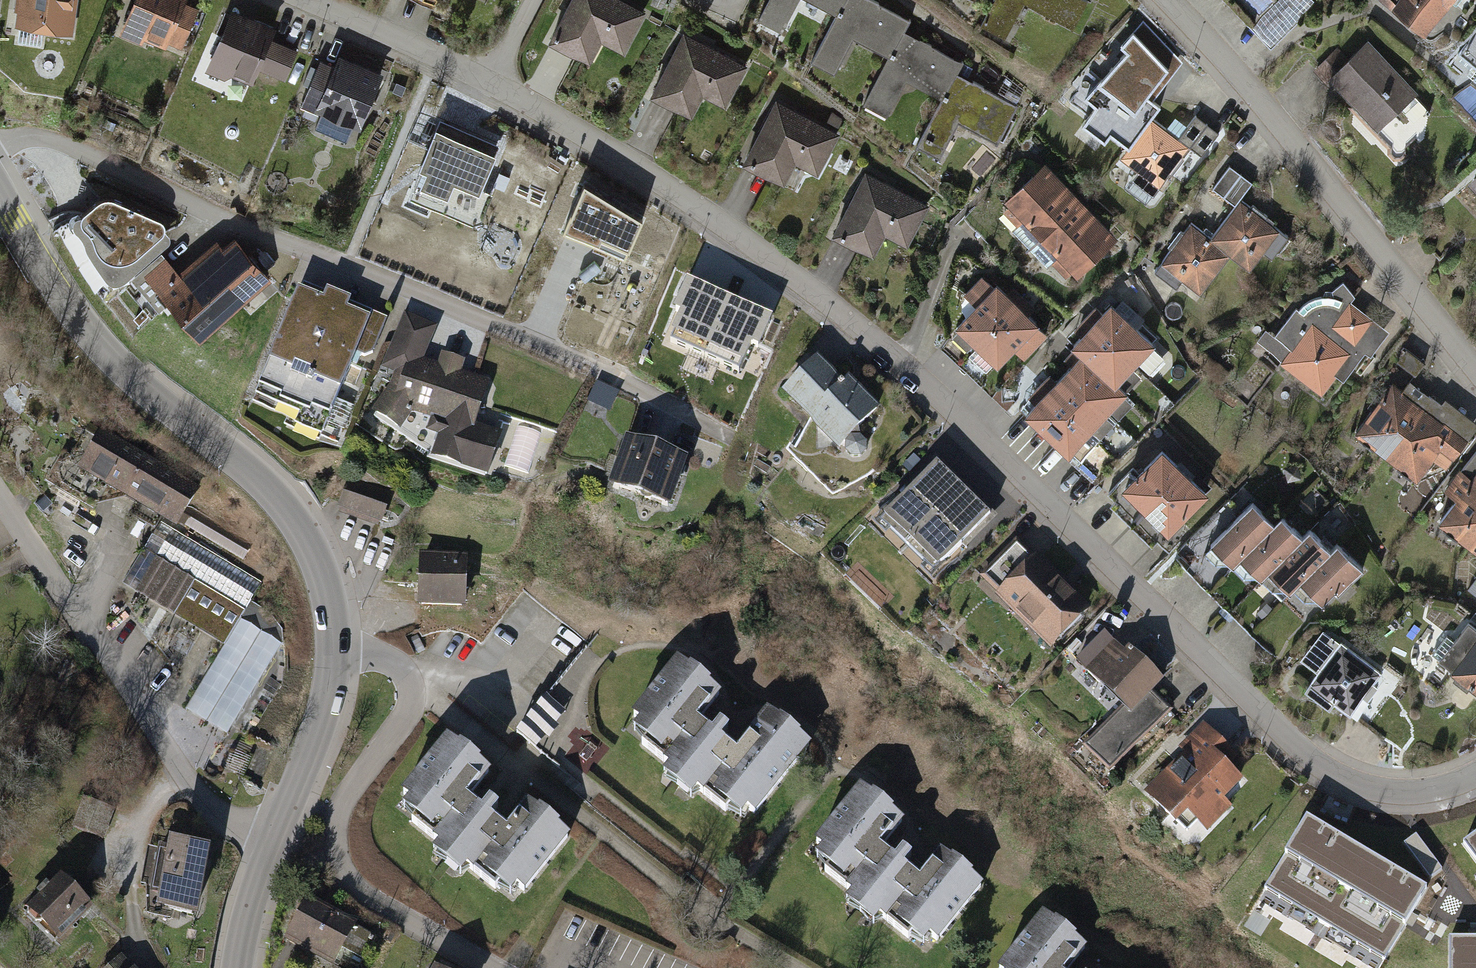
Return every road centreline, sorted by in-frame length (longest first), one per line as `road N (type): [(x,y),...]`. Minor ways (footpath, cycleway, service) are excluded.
road 1 (tertiary): [(307,0),(545,115),(662,184),(772,263),(957,417),(1318,762),(1357,782),(1407,789),(1475,773)]
road 2 (residential): [(0,143),(60,144),(568,358),(730,437)]
road 3 (tertiary): [(333,651),(321,572),(284,504),(100,346),(0,195)]
road 4 (tertiary): [(1475,370),(1277,121),(1167,0)]
road 5 (residential): [(333,651),(391,659),(412,694),(404,720),(342,804),(335,834),(342,868),(374,900),(493,967)]
road 6 (residential): [(271,846),(194,791),(0,494)]
road 7 (tertiary): [(271,846),(322,719),(333,651)]
road 8 (tertiary): [(236,967),(271,846)]

